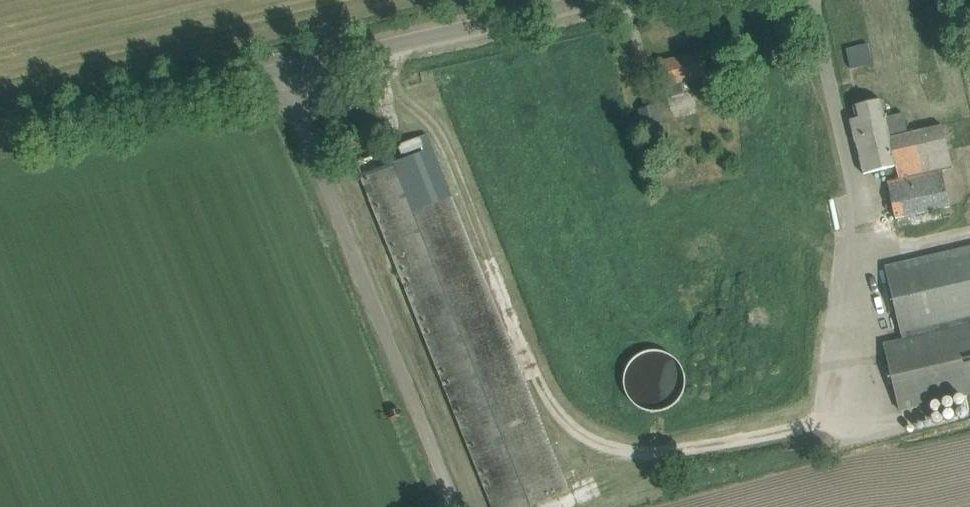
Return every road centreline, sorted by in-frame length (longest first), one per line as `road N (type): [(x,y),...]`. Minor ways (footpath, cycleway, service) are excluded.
road 1 (unclassified): [(450,506),(269,69)]
road 2 (unclassified): [(269,69),(600,0)]
road 3 (unclassified): [(0,129),(269,69)]

